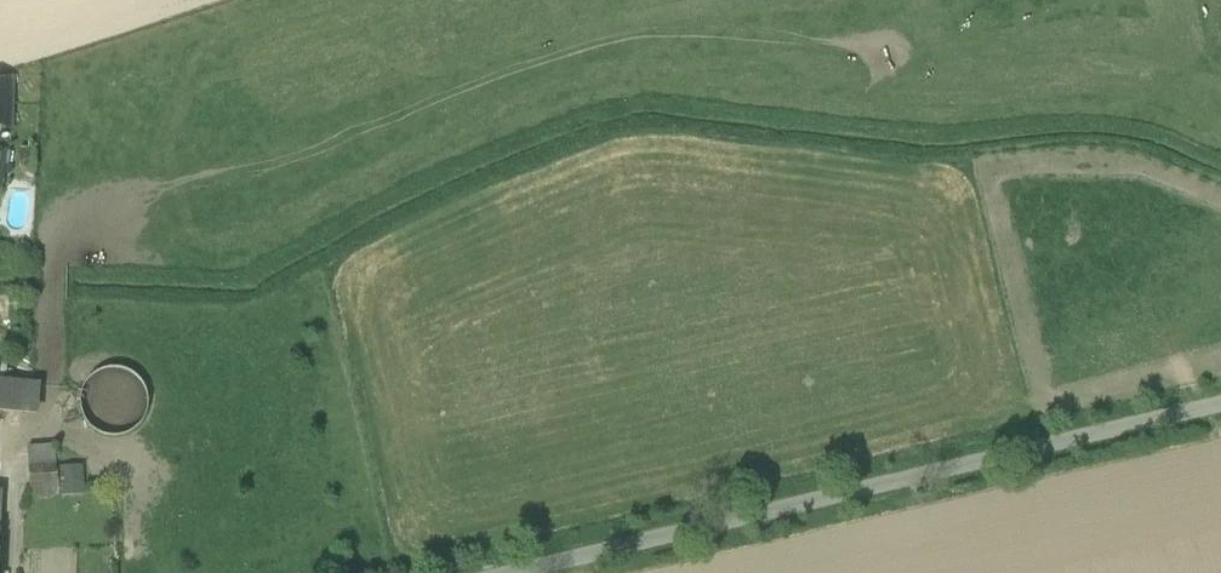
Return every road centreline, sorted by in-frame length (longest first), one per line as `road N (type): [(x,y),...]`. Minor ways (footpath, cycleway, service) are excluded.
road 1 (unclassified): [(490,572),(1220,404)]

